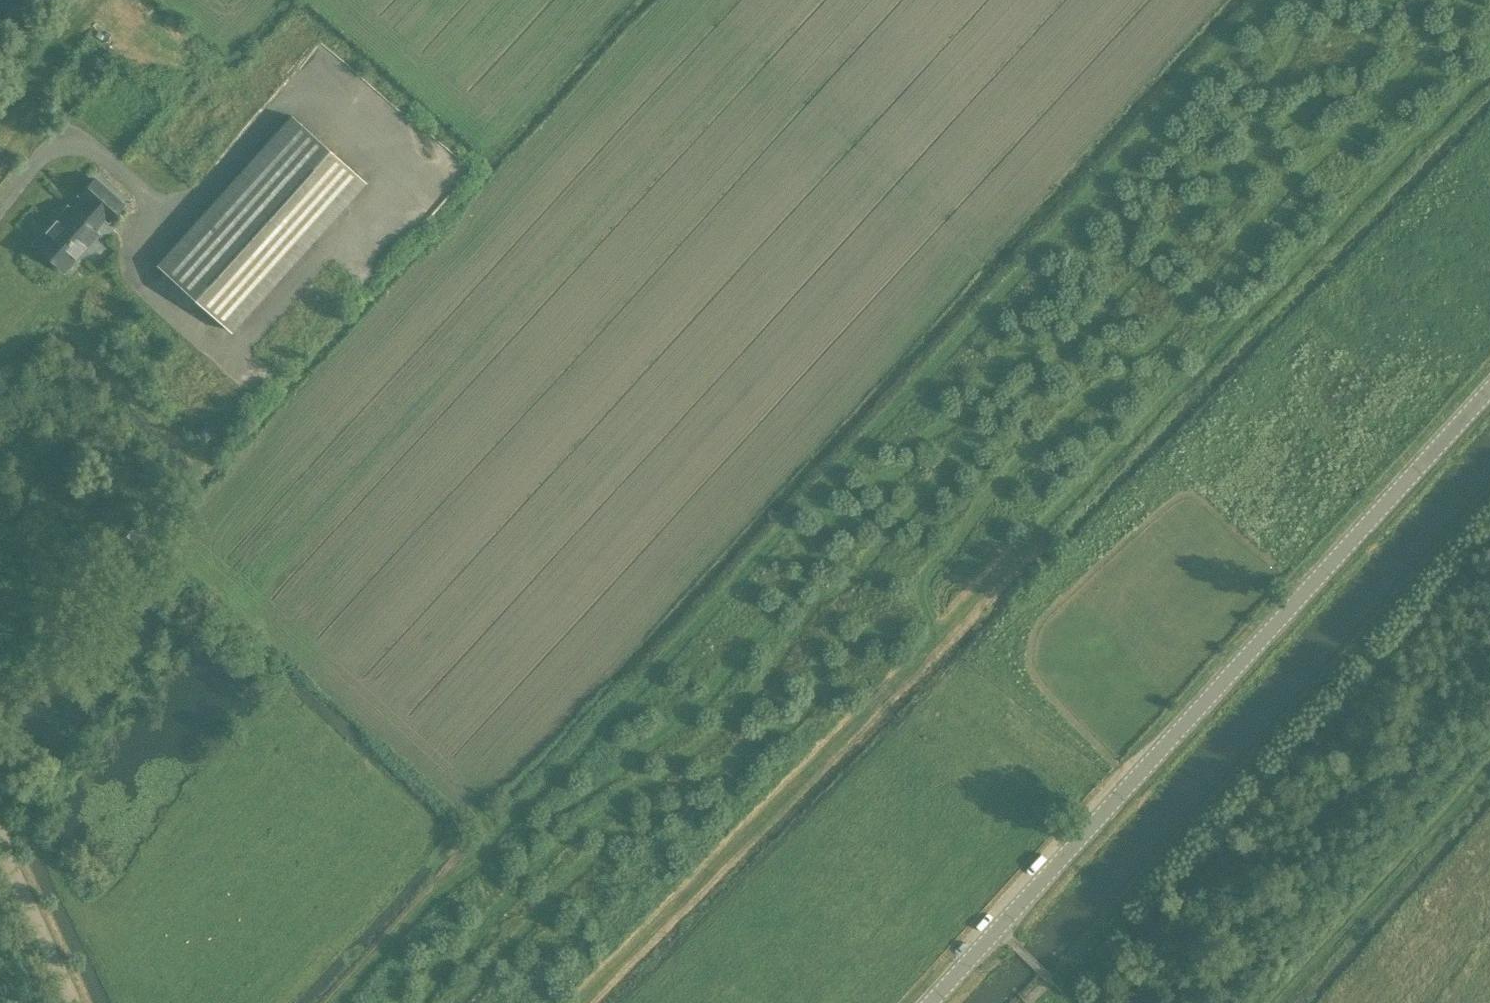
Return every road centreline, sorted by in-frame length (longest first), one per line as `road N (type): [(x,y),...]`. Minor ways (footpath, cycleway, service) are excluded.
road 1 (unclassified): [(1489,385),(999,932)]
road 2 (unclassified): [(69,1002),(0,853)]

